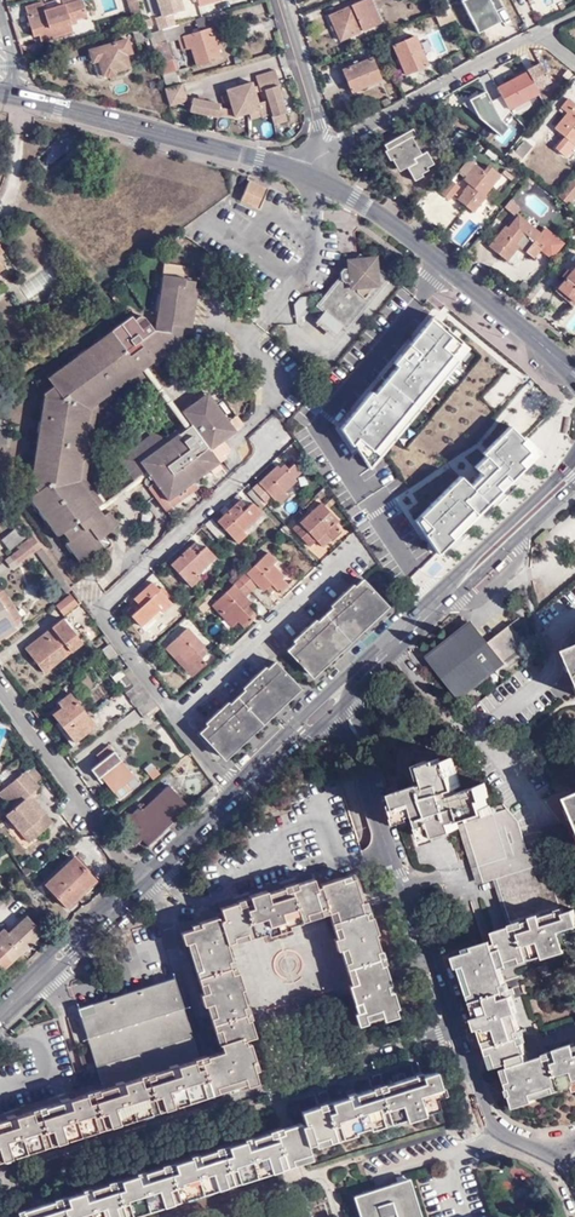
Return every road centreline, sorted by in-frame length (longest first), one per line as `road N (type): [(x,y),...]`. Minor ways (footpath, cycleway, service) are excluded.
road 1 (residential): [(451,1029),(0,1169)]
road 2 (residential): [(176,717),(99,610),(273,450)]
road 3 (residential): [(330,704),(360,738),(451,1029)]
road 4 (secondary): [(310,175),(399,226),(574,374)]
road 5 (secondary): [(236,793),(0,1014)]
road 6 (secondary): [(5,93),(310,175)]
road 7 (residential): [(390,648),(474,737),(549,676),(559,634),(574,619)]
road 8 (residential): [(320,152),(548,34)]
road 9 (secondary): [(574,469),(390,648)]
road 10 (residential): [(176,717),(357,555)]
road 11 (residential): [(0,683),(88,817)]
road 12 (residential): [(283,0),(320,152)]
road 13 (secondary): [(330,704),(236,793)]
road 14 (residential): [(451,1029),(478,1112),(500,1138)]

